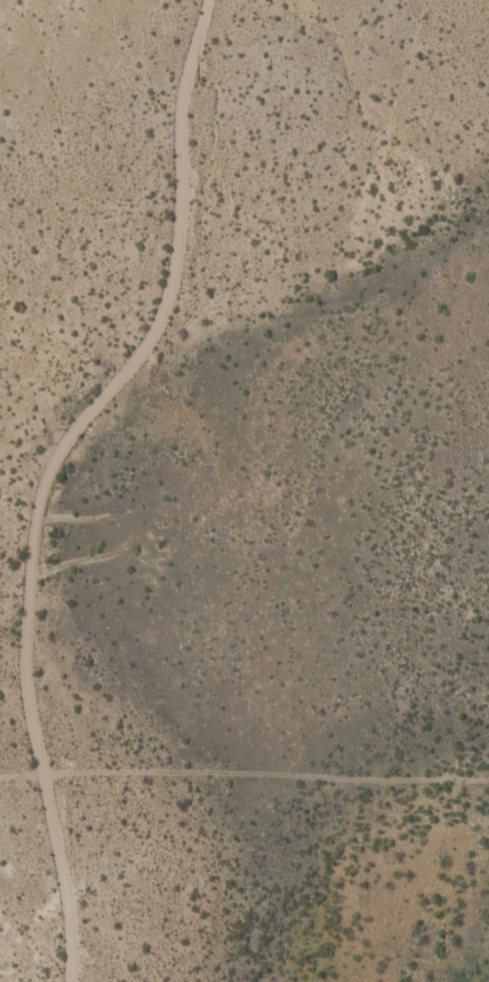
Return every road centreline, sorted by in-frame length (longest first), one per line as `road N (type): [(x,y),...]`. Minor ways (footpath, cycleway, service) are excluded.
road 1 (track): [(25,981),(25,498),(145,0)]
road 2 (track): [(488,780),(0,776)]

